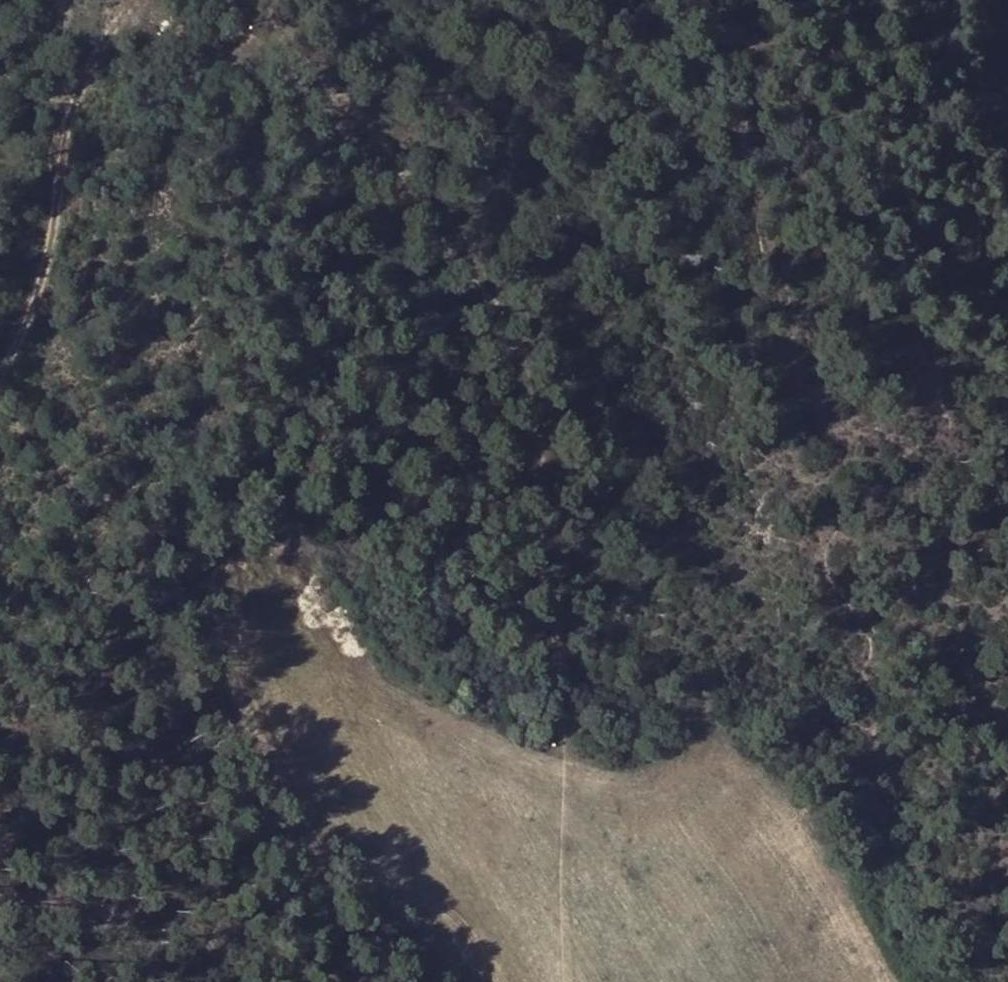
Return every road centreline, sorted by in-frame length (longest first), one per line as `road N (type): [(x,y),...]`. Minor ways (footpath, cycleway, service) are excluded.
road 1 (track): [(130,0),(62,127),(34,307),(0,377)]

